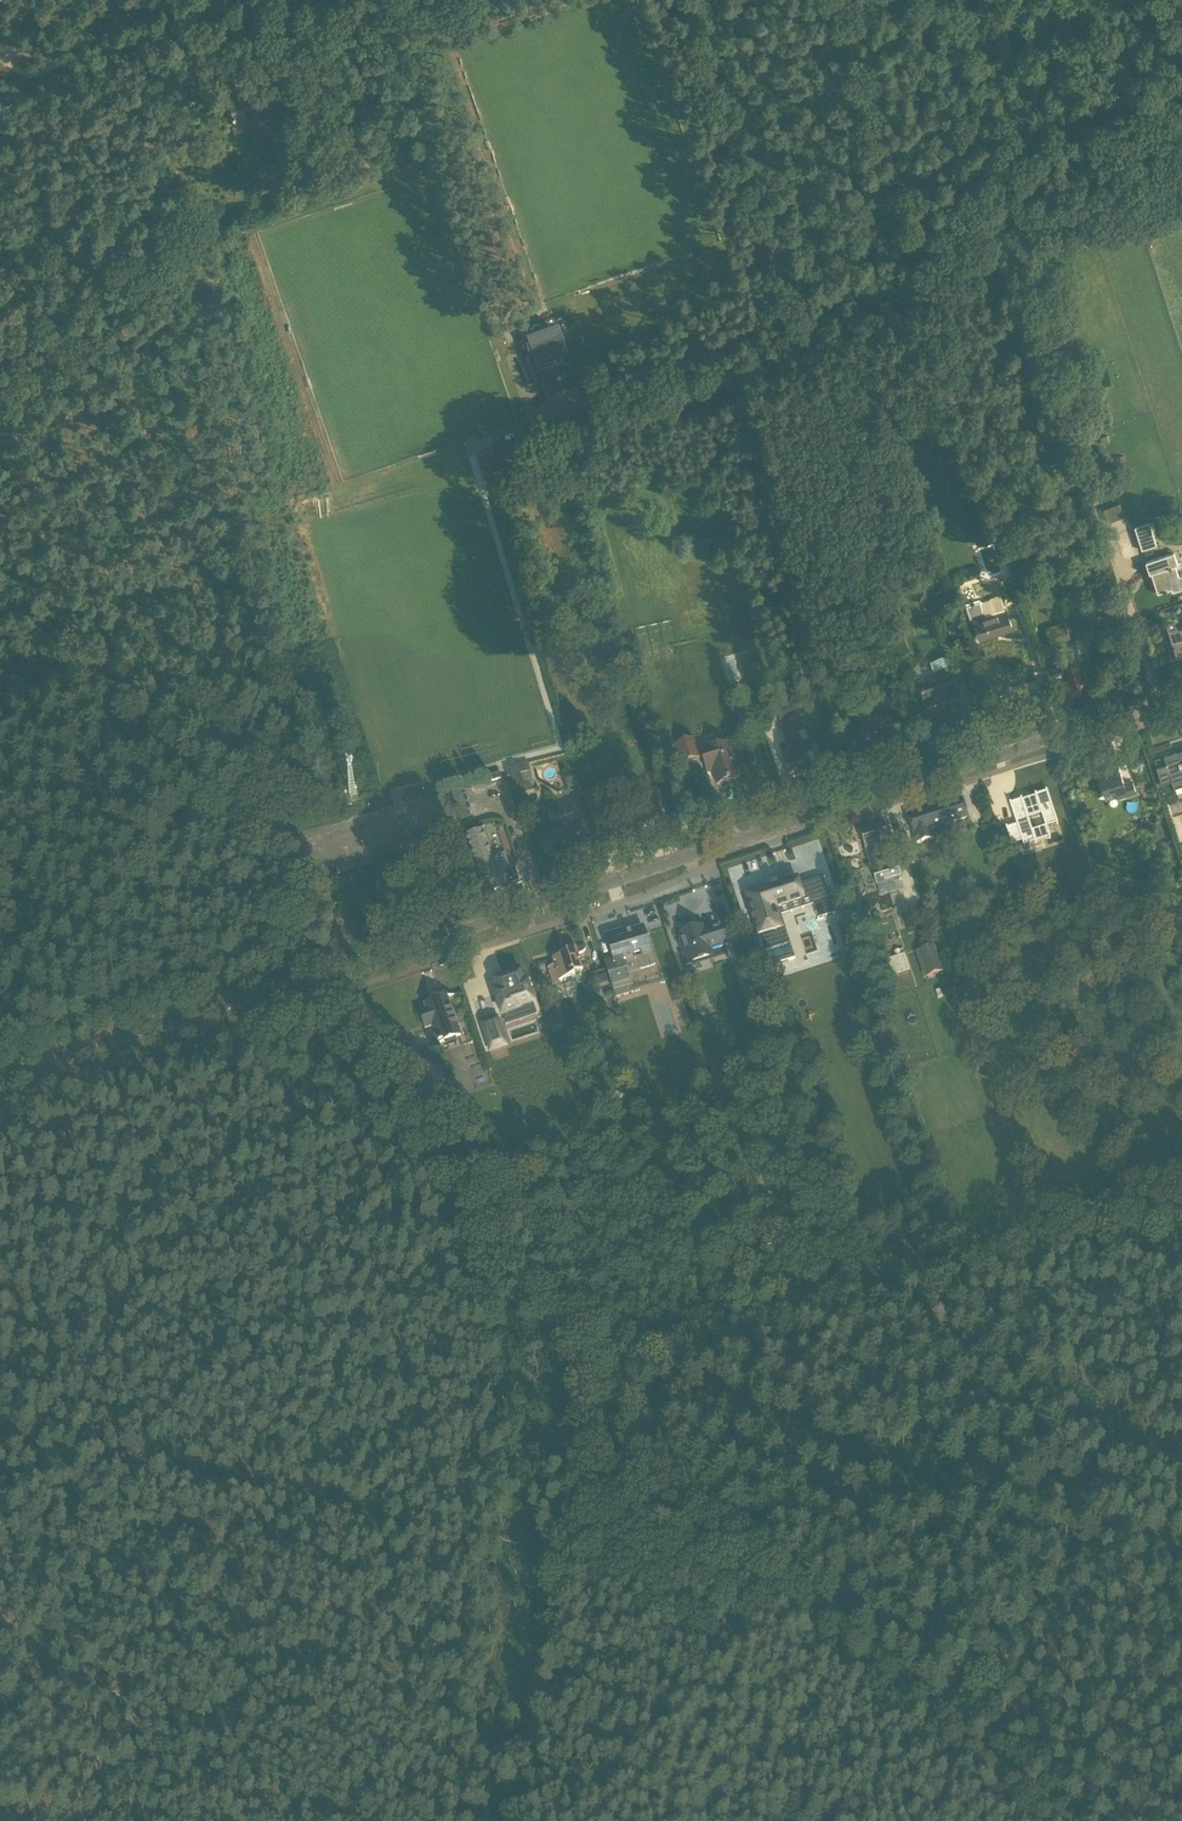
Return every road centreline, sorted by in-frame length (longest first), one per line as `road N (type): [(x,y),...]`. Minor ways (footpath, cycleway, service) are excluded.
road 1 (secondary): [(0,1079),(1181,697)]
road 2 (track): [(600,1394),(1181,1204)]
road 3 (track): [(608,1401),(1181,1552)]
road 4 (track): [(1016,263),(627,392),(511,453),(518,494)]
road 5 (track): [(341,968),(348,990),(498,1160),(589,1383)]
road 6 (track): [(804,1586),(1053,1820)]
road 7 (track): [(547,1552),(515,1820)]
road 8 (track): [(608,1401),(804,1586)]
road 9 (track): [(1100,515),(1016,263)]
road 10 (track): [(373,0),(253,12),(144,50)]
road 11 (track): [(0,7),(205,67)]
road 12 (track): [(589,1383),(563,1421),(547,1552)]
road 13 (track): [(1181,207),(1016,263)]

